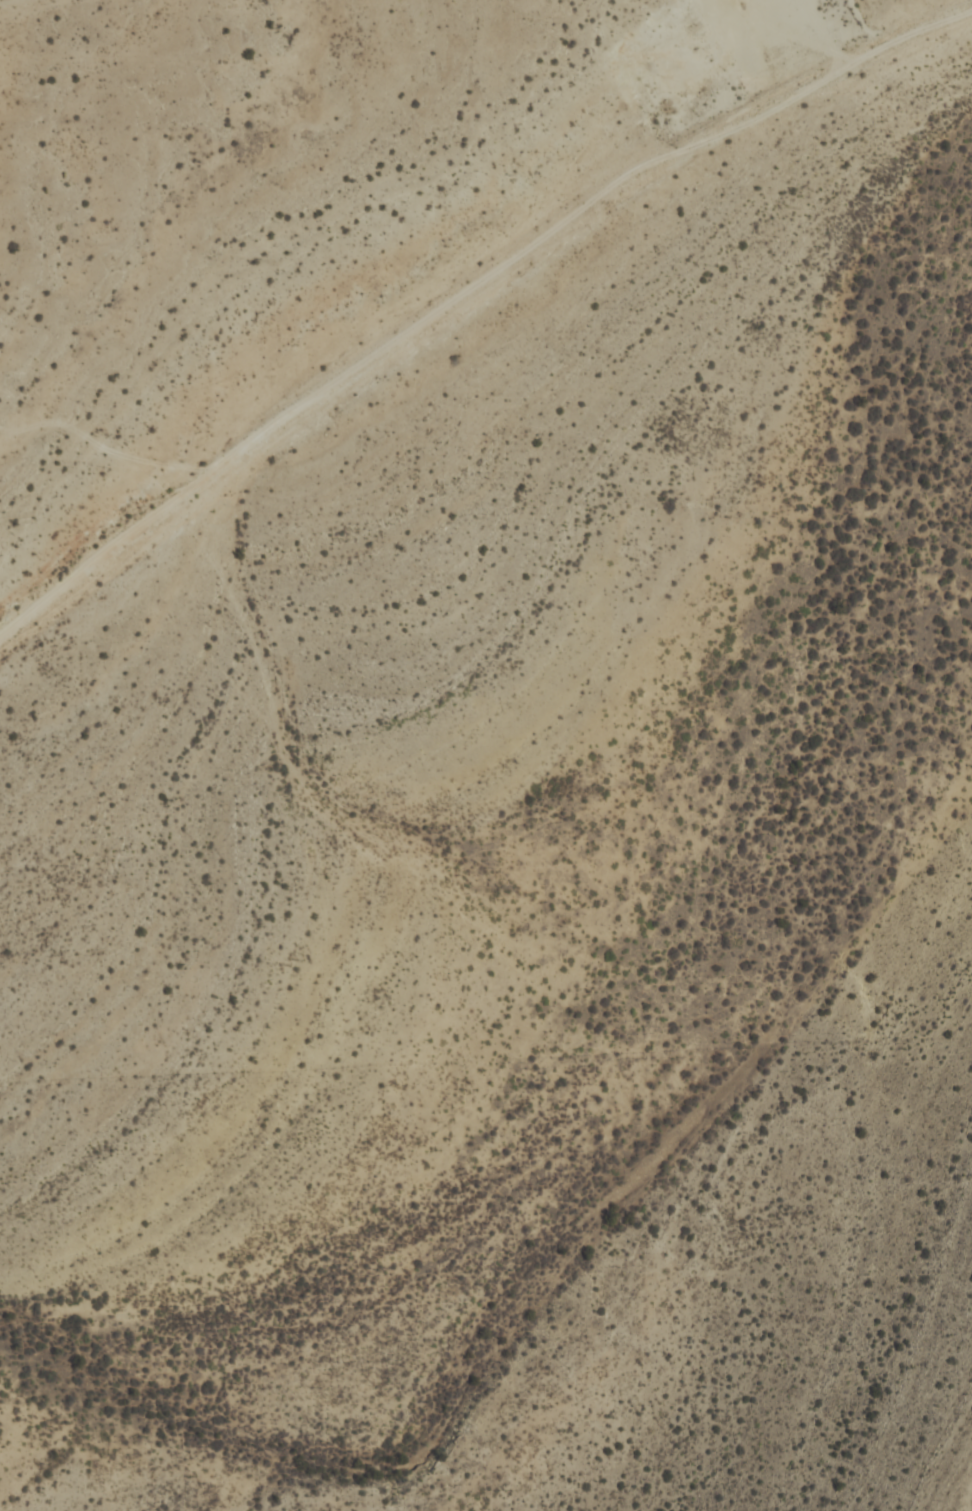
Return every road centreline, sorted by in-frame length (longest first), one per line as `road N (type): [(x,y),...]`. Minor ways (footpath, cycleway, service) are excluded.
road 1 (residential): [(971,6),(861,51),(613,187),(208,471),(0,637)]
road 2 (track): [(208,471),(124,456),(67,425),(0,430)]

